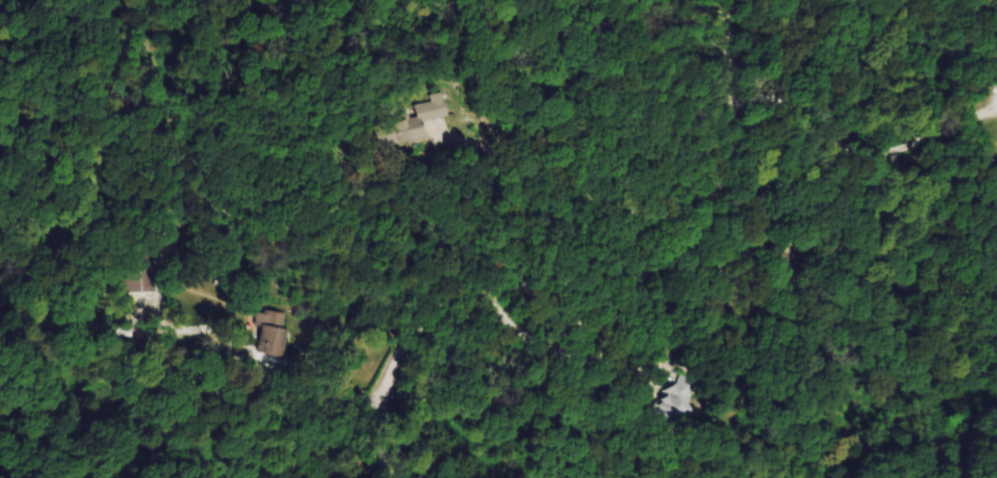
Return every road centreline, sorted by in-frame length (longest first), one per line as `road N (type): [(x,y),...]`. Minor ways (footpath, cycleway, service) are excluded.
road 1 (residential): [(393,477),(384,429),(388,395),(406,355),(441,314),(508,288),(627,278),(672,261),(708,229),(743,149),(728,0)]

